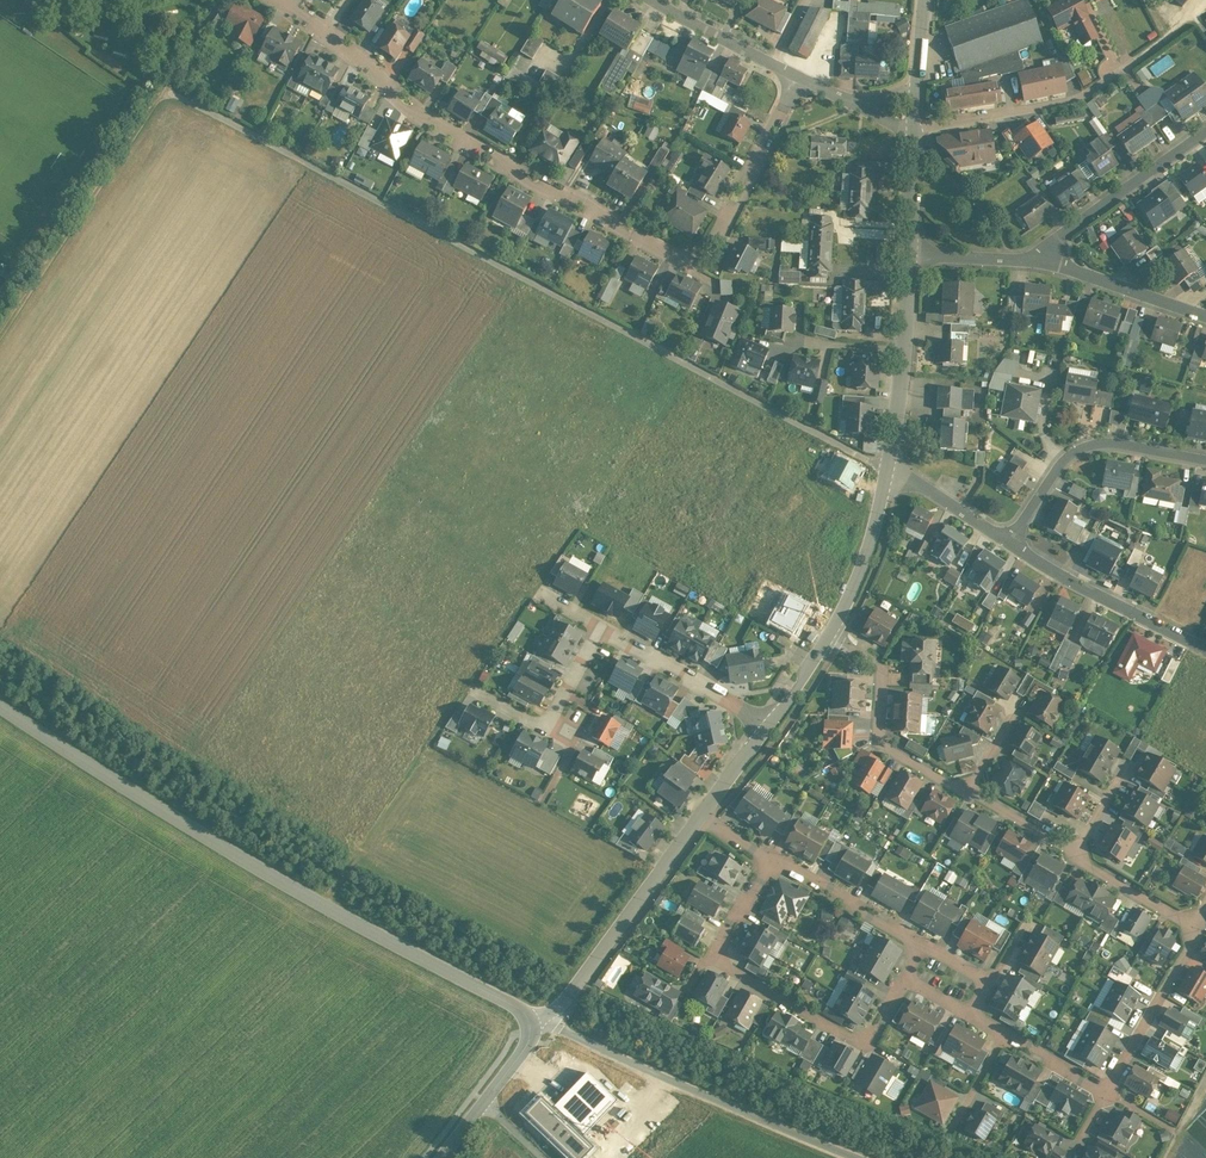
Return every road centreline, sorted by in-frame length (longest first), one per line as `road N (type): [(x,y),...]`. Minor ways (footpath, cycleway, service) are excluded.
road 1 (residential): [(800,77),(718,239),(698,255),(683,254),(432,123),(281,0)]
road 2 (tertiary): [(0,703),(529,1021)]
road 3 (residential): [(768,864),(718,951),(723,963),(861,1042),(873,1042),(906,978)]
road 4 (unclassified): [(856,1157),(667,1079),(543,1017)]
road 5 (residential): [(916,128),(1077,102),(1169,41)]
road 6 (tertiary): [(702,815),(560,1007),(543,1017)]
road 7 (residential): [(1205,458),(1091,443),(1056,467),(1009,541)]
road 8 (residential): [(828,637),(882,668),(877,740),(968,789)]
road 9 (residential): [(1009,541),(1205,648)]
road 10 (tertiary): [(913,255),(887,471)]
road 11 (residential): [(1033,258),(1205,132)]
road 12 (residential): [(474,691),(544,729),(601,628)]
road 13 (residential): [(769,725),(601,628)]
road 14 (residential): [(1205,315),(1033,258)]
road 15 (tertiary): [(887,471),(857,581),(828,637)]
road 16 (residential): [(768,864),(923,944)]
road 17 (residential): [(1076,853),(1197,925)]
road 18 (residential): [(887,471),(1009,541)]
road 19 (residential): [(774,62),(653,0)]
road 20 (residential): [(968,789),(1076,853)]
road 21 (residential): [(1033,258),(913,255)]

